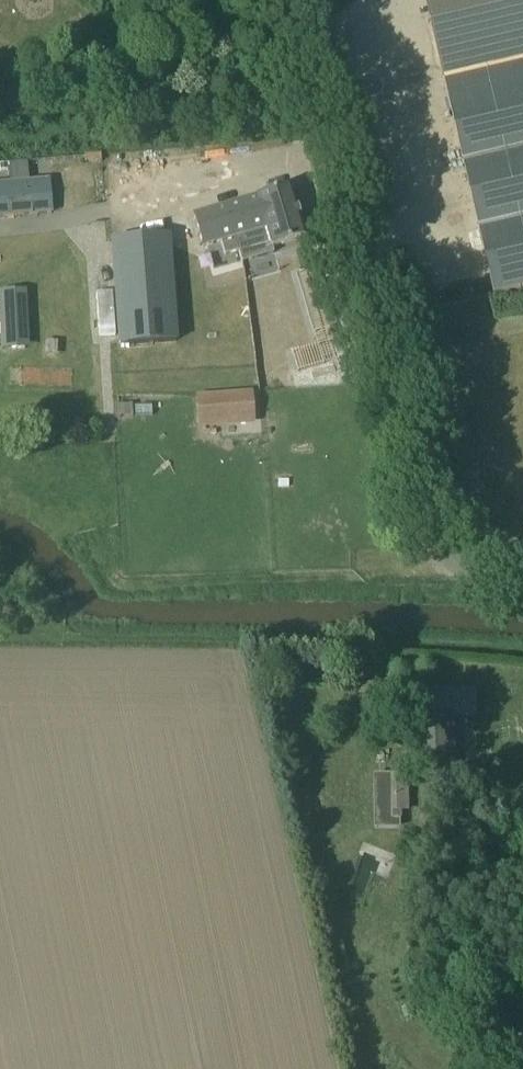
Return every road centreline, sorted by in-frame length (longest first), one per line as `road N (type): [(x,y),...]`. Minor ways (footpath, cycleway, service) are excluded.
road 1 (unclassified): [(522,574),(478,569),(451,550),(416,501),(273,0)]

